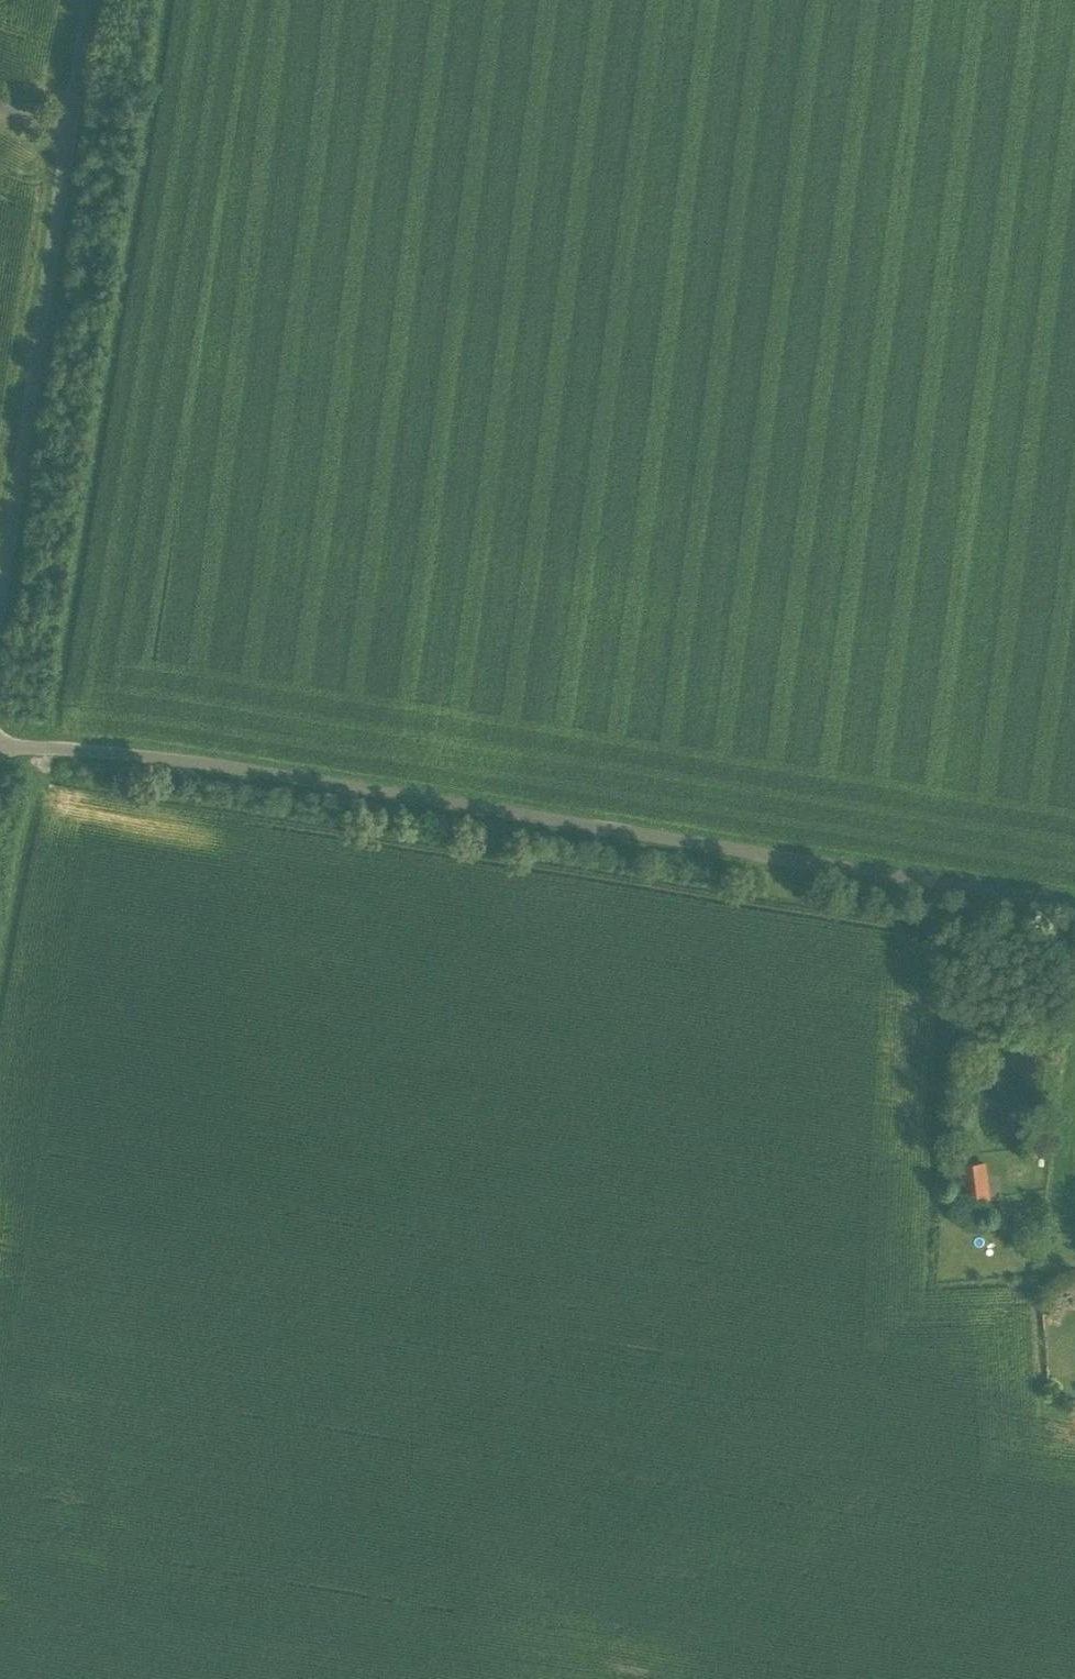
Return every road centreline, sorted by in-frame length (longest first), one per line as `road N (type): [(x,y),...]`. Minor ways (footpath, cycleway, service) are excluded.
road 1 (unclassified): [(0,752),(549,827),(1074,912)]
road 2 (unclassified): [(85,0),(0,556)]

